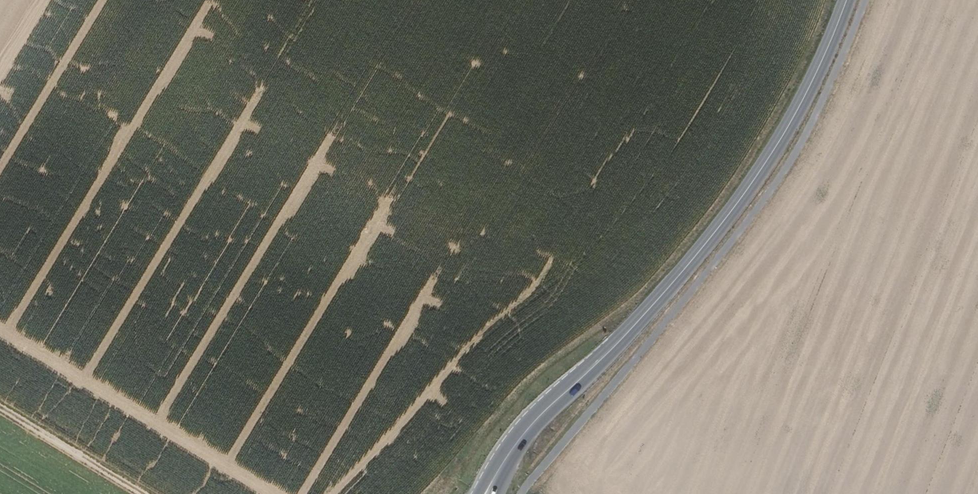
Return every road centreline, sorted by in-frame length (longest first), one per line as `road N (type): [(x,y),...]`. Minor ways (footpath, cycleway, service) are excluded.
road 1 (secondary): [(846,0),(816,75),(761,171),(637,323),(517,439),(494,478)]
road 2 (track): [(0,412),(136,493)]

